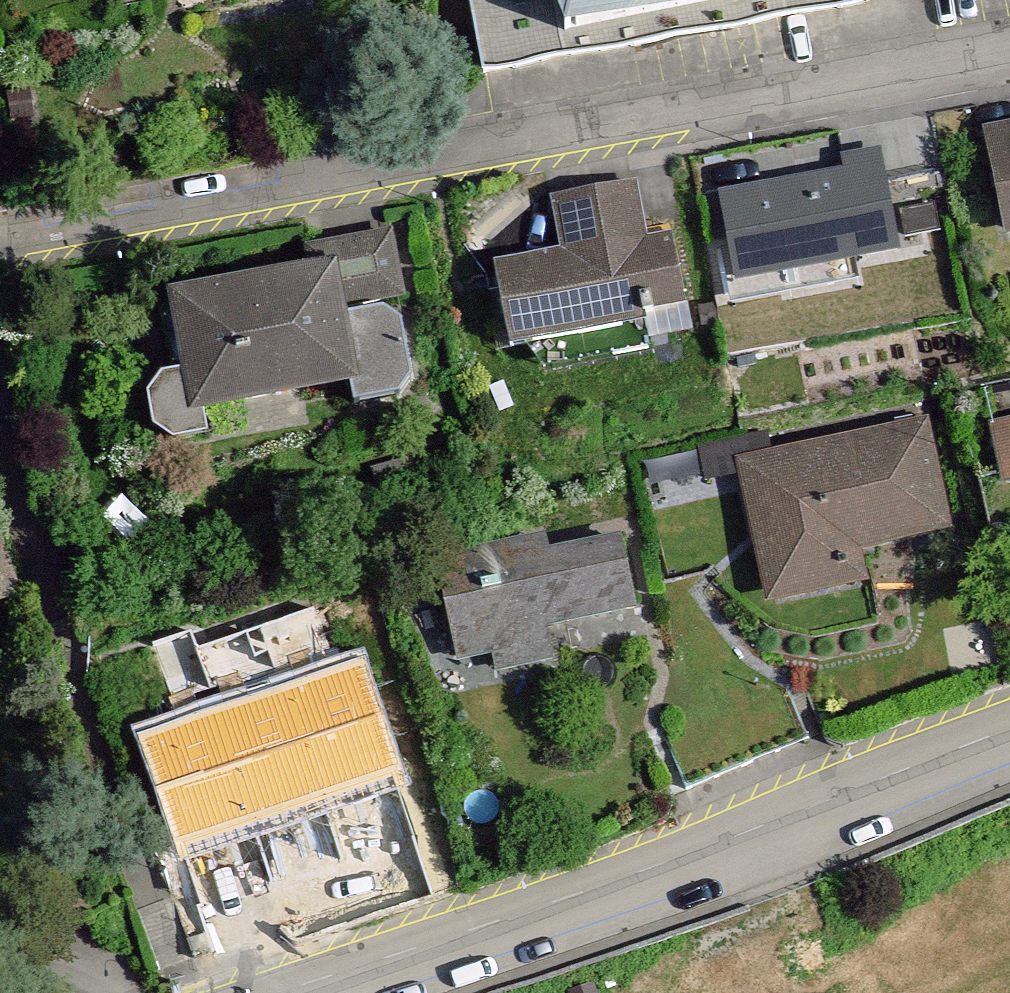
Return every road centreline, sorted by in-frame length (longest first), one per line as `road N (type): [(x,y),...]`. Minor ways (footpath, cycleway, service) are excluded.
road 1 (motorway): [(1009,106),(831,207),(429,481),(0,807)]
road 2 (residential): [(1009,61),(0,254)]
road 3 (motorway): [(177,992),(613,666),(1009,414)]
road 4 (tertiary): [(1009,742),(309,992)]

